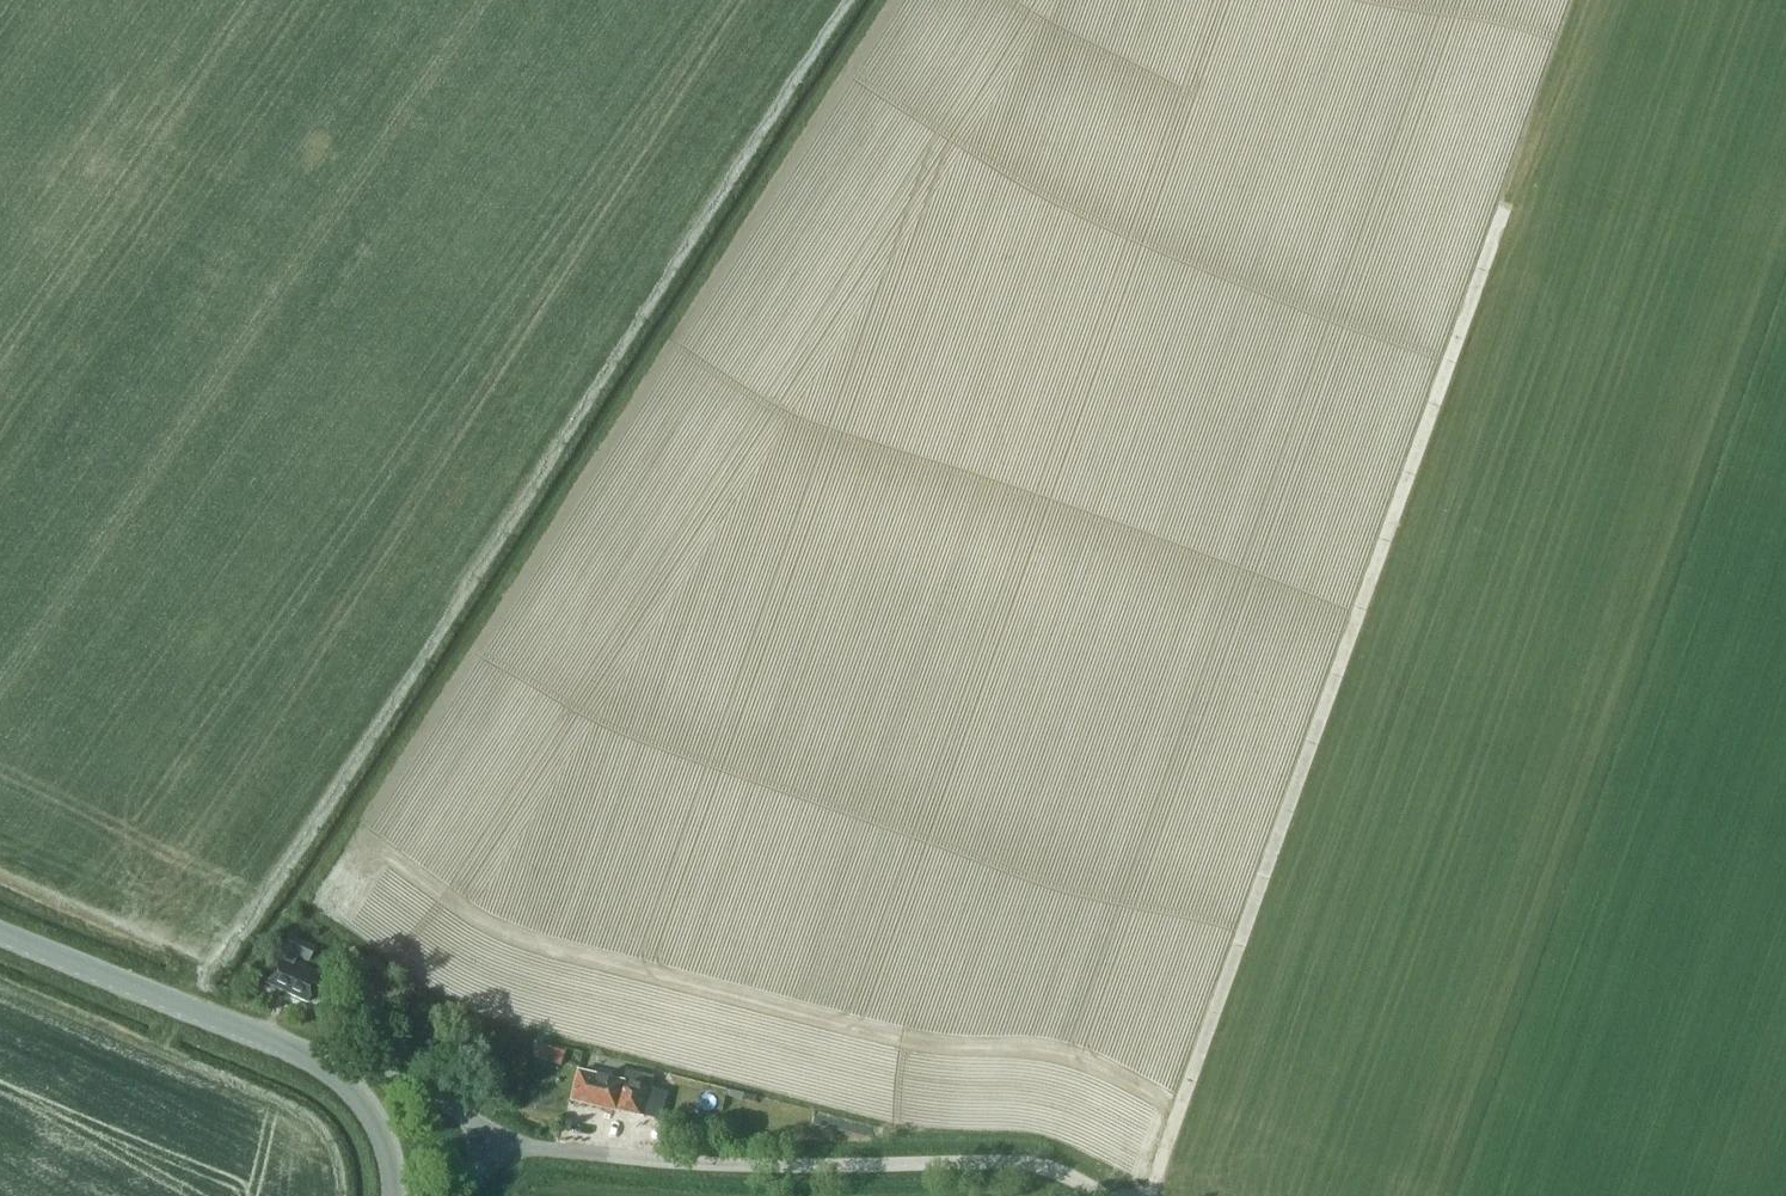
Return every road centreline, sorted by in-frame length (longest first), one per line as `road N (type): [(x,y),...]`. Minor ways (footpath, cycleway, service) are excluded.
road 1 (unclassified): [(1100,1195),(1050,1166),(1017,1161),(678,1162),(499,1145)]
road 2 (tertiary): [(332,1069),(0,931)]
road 3 (unclassified): [(499,1145),(432,1094),(373,1071),(332,1069)]
road 4 (tertiary): [(394,1195),(366,1107),(332,1069)]

